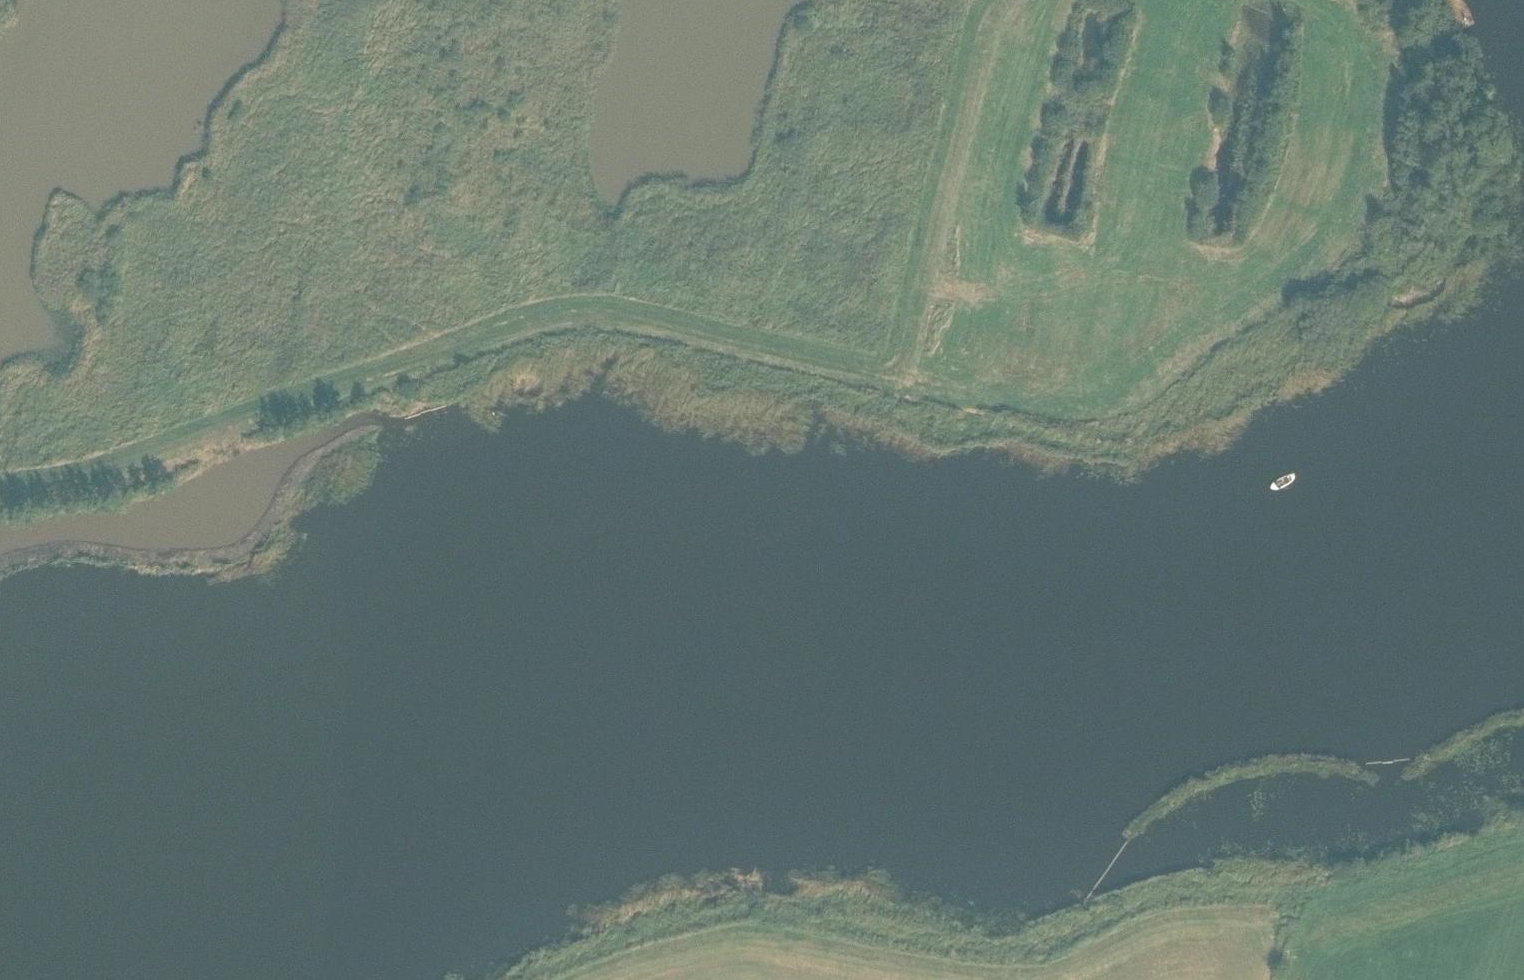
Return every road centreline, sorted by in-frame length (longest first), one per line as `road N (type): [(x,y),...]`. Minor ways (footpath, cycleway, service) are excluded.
road 1 (track): [(1006,0),(984,43),(933,258),(891,376),(631,316),(578,317),(359,382),(109,472),(0,492)]

